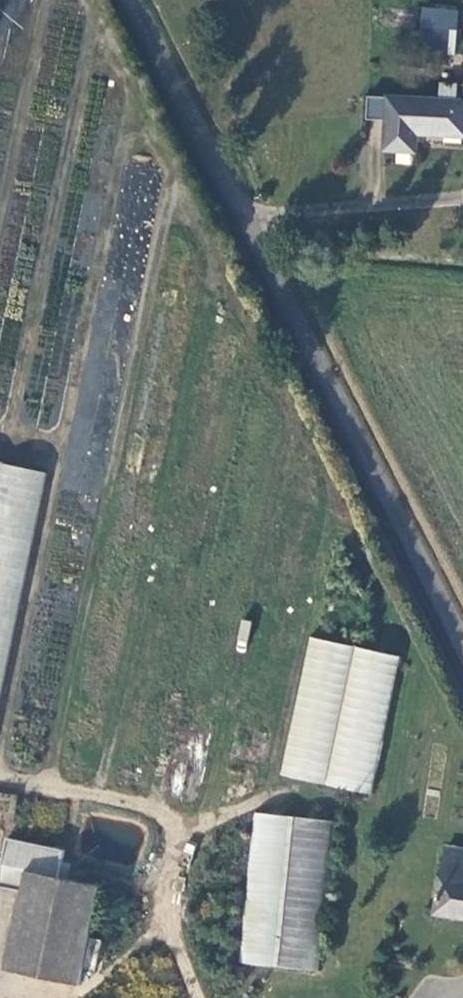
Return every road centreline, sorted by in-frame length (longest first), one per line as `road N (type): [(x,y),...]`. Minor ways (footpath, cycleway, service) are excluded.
road 1 (unclassified): [(462,647),(246,221)]
road 2 (unclassified): [(246,221),(133,0)]
road 3 (unclassified): [(246,221),(462,202)]

